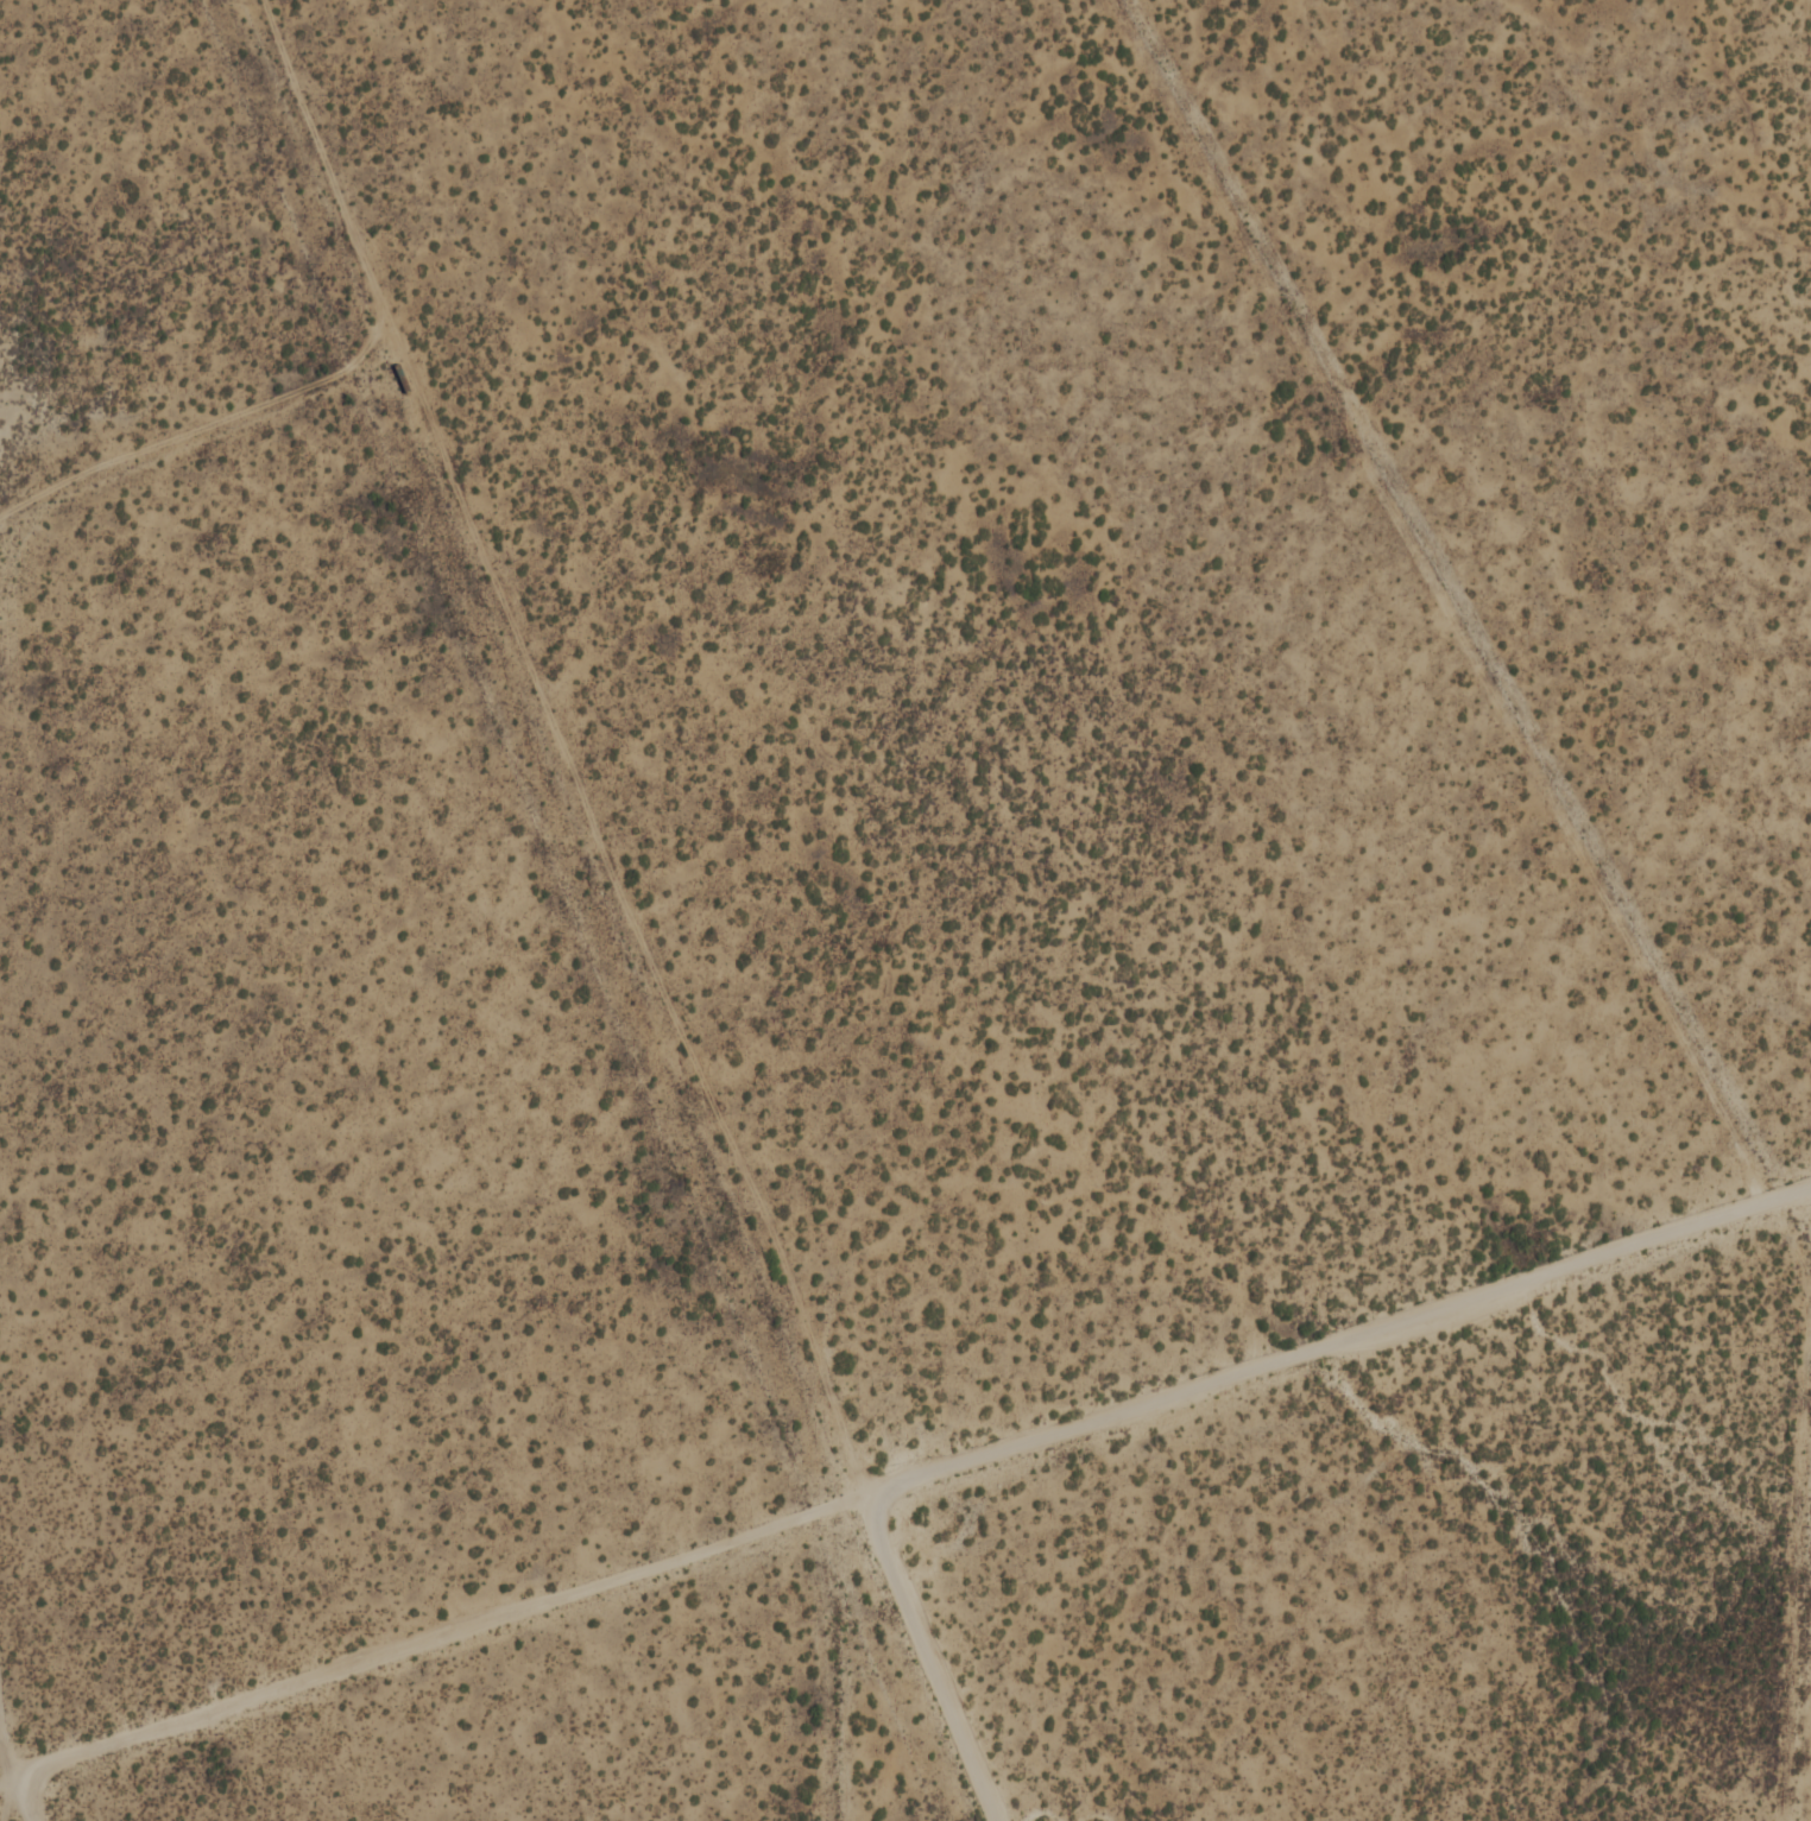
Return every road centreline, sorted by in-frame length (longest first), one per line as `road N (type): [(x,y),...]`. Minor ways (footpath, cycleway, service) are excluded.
road 1 (residential): [(999,1820),(889,1553),(766,1215),(602,849),(435,423),(351,234),(267,0)]
road 2 (residential): [(867,1497),(1810,1187)]
road 3 (residential): [(867,1497),(55,1760),(0,1786)]
road 4 (residential): [(376,285),(377,328),(356,365),(102,466),(0,519)]

